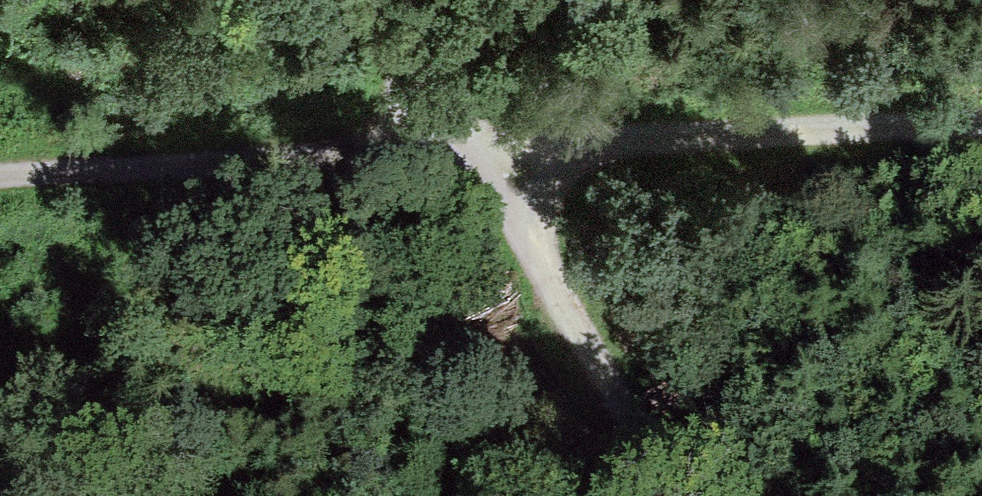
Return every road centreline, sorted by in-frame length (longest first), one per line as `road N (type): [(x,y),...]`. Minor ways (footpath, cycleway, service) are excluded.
road 1 (track): [(981,114),(0,174)]
road 2 (track): [(372,0),(683,495)]

